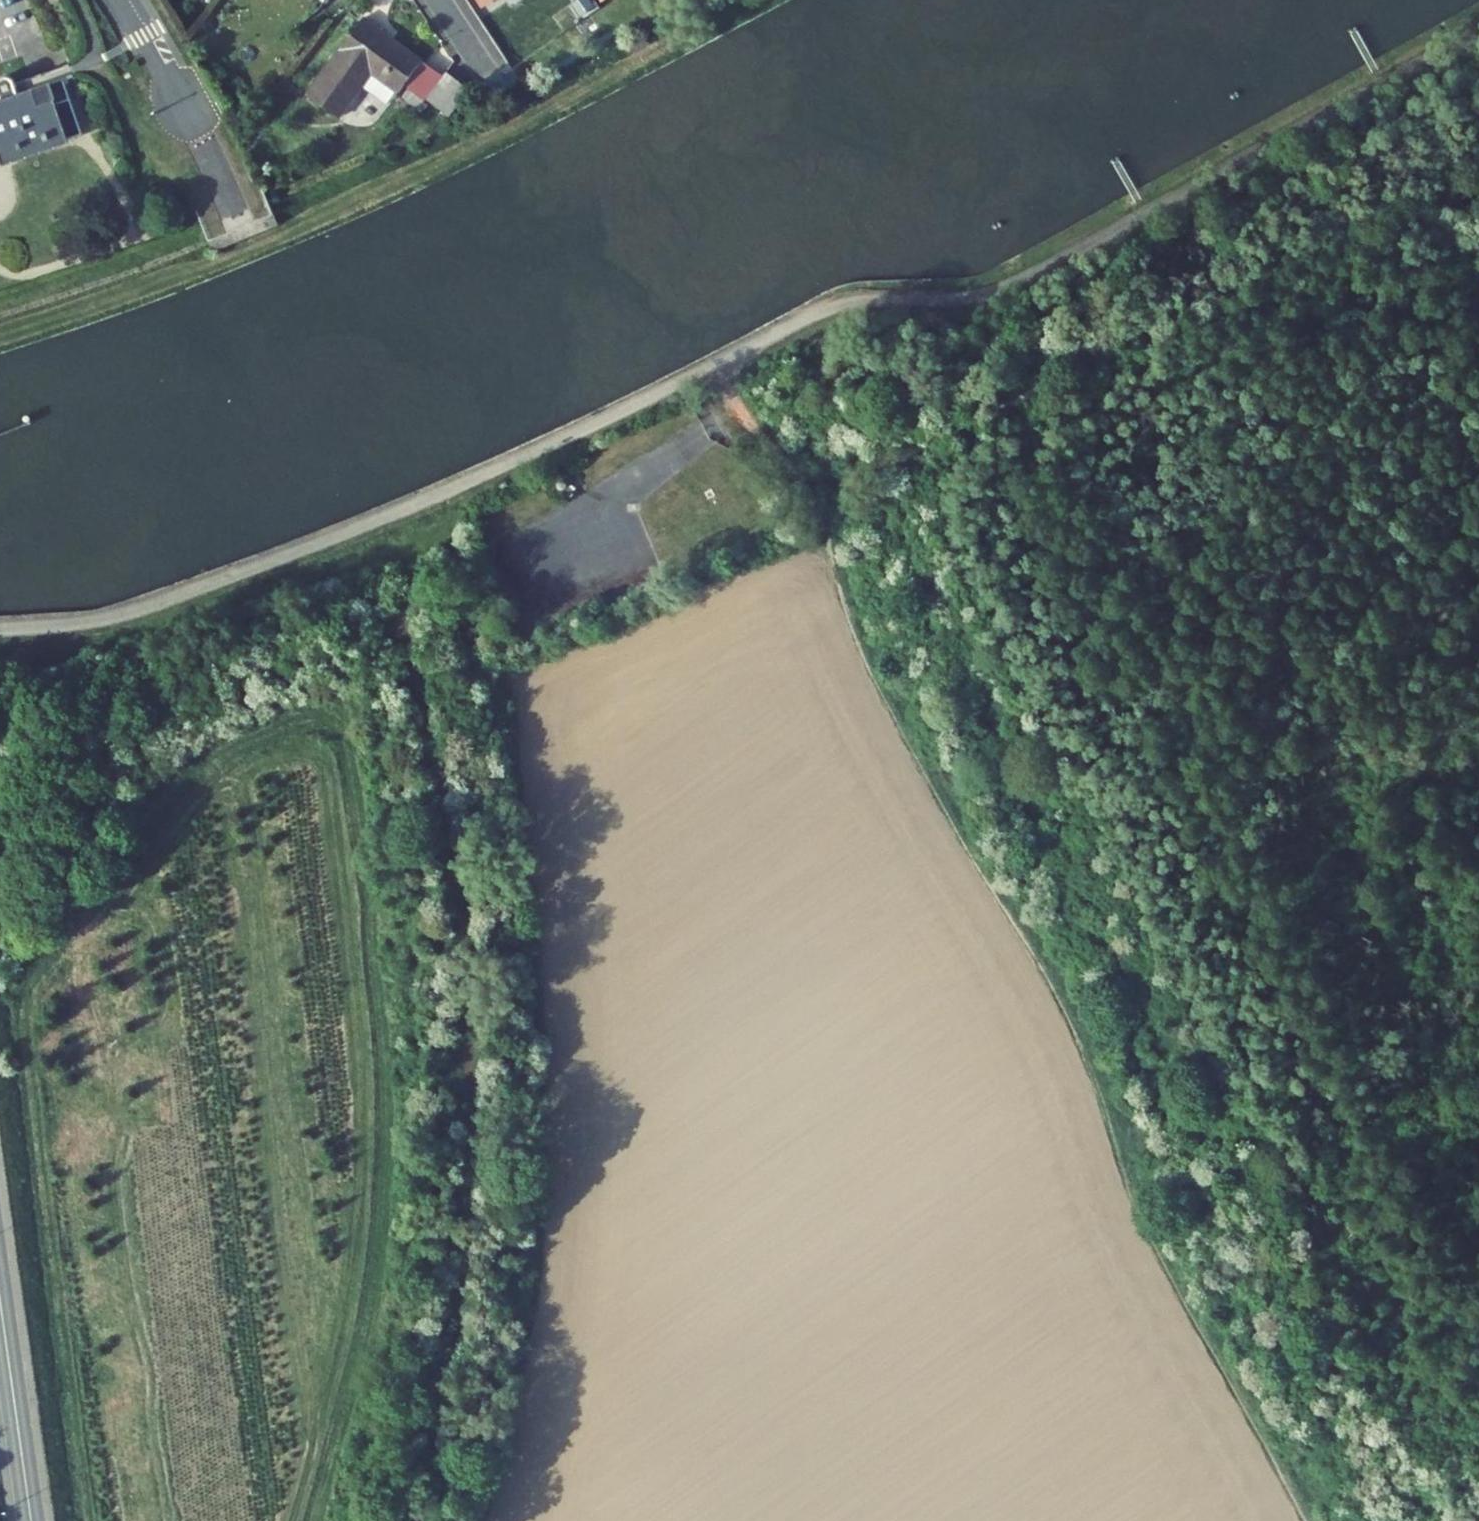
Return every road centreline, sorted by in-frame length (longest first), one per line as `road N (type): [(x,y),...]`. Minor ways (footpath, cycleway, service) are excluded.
road 1 (track): [(1296,1520),(1162,1266),(1083,1037),(971,866),(788,453),(723,365)]
road 2 (secondary): [(0,1293),(32,1520)]
road 3 (residential): [(199,143),(120,0)]

